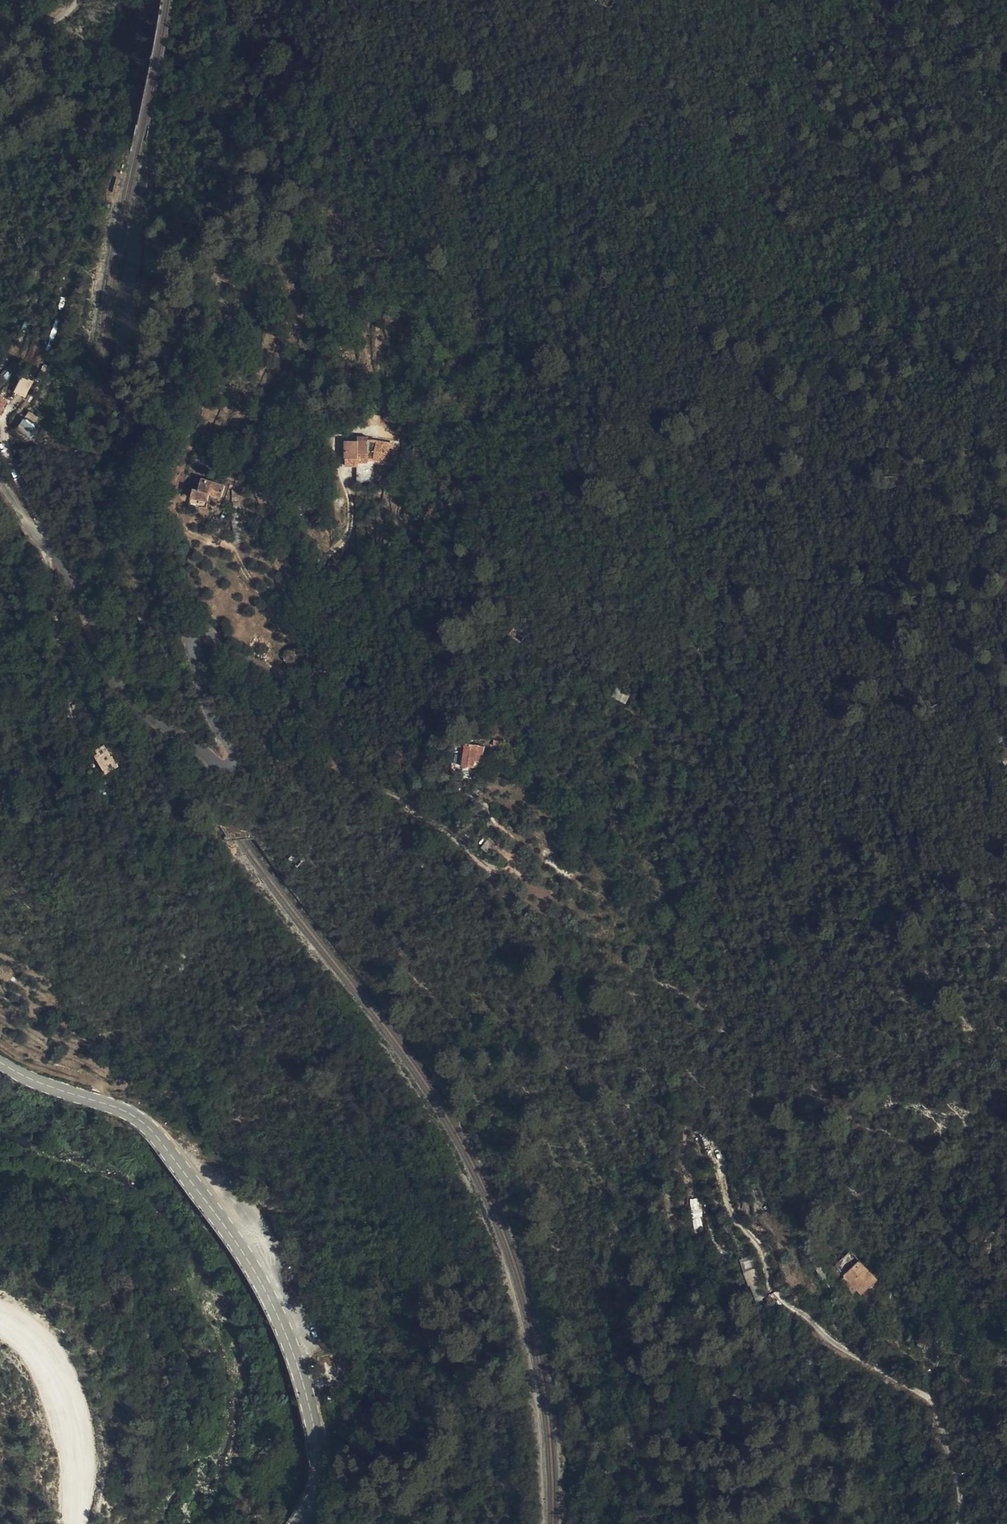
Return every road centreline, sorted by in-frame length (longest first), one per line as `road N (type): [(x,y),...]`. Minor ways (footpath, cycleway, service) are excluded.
road 1 (tertiary): [(303,1523),(318,1467),(315,1419),(300,1362),(254,1266),(139,1116),(0,1062)]
road 2 (track): [(713,1158),(781,1300),(935,1409),(959,1523)]
road 3 (track): [(52,555),(51,597),(79,725)]

